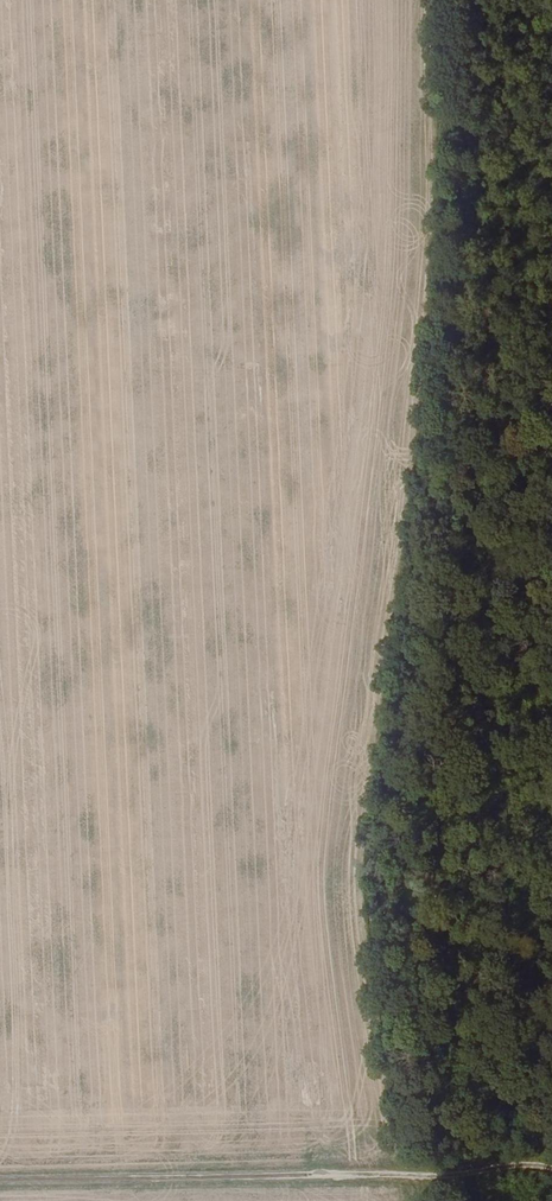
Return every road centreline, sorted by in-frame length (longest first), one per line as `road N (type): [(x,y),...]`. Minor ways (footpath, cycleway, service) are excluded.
road 1 (track): [(551,1178),(327,1170),(0,1183)]

